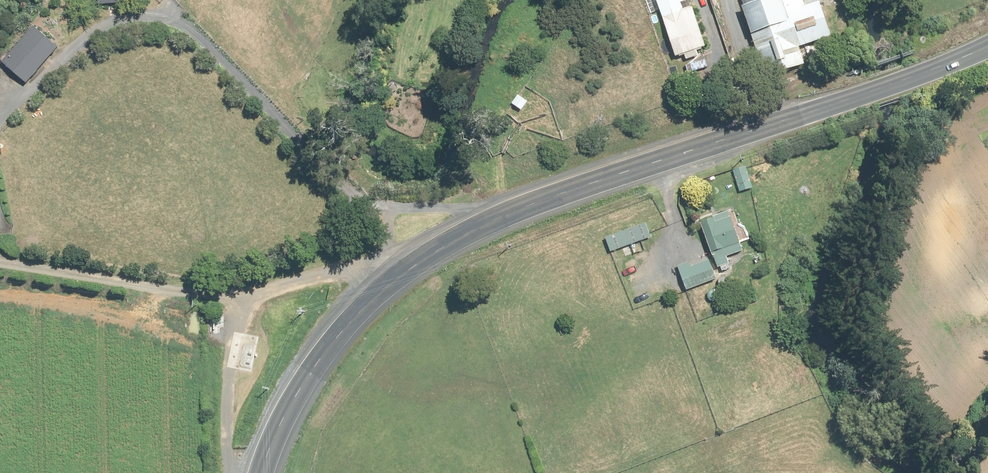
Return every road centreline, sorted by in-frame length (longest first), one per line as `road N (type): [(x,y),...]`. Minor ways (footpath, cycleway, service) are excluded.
road 1 (secondary): [(263,472),(283,418),(338,336),(436,250),(544,201),(987,46)]
road 2 (unclassified): [(227,472),(224,448),(254,304)]

